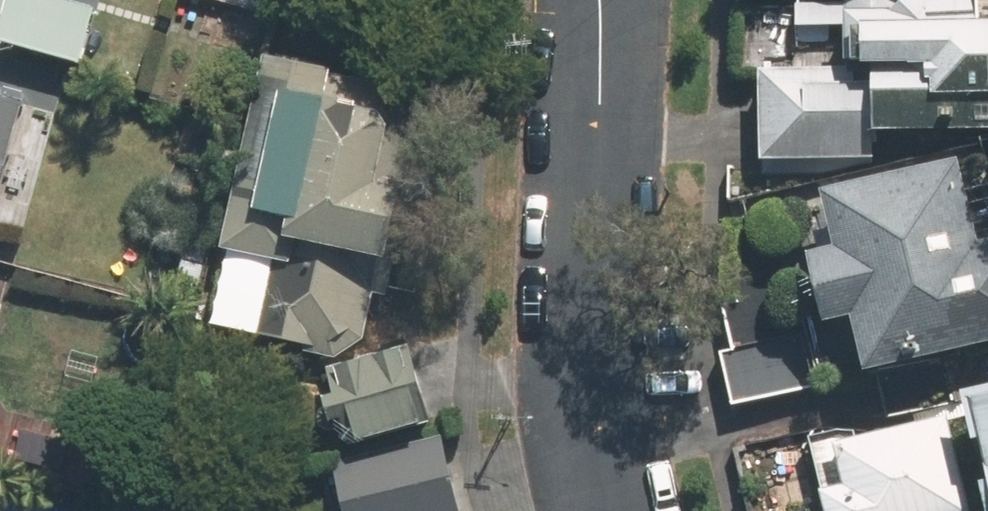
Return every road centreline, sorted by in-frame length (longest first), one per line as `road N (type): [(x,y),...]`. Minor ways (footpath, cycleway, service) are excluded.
road 1 (residential): [(597,0),(586,406),(610,510)]

